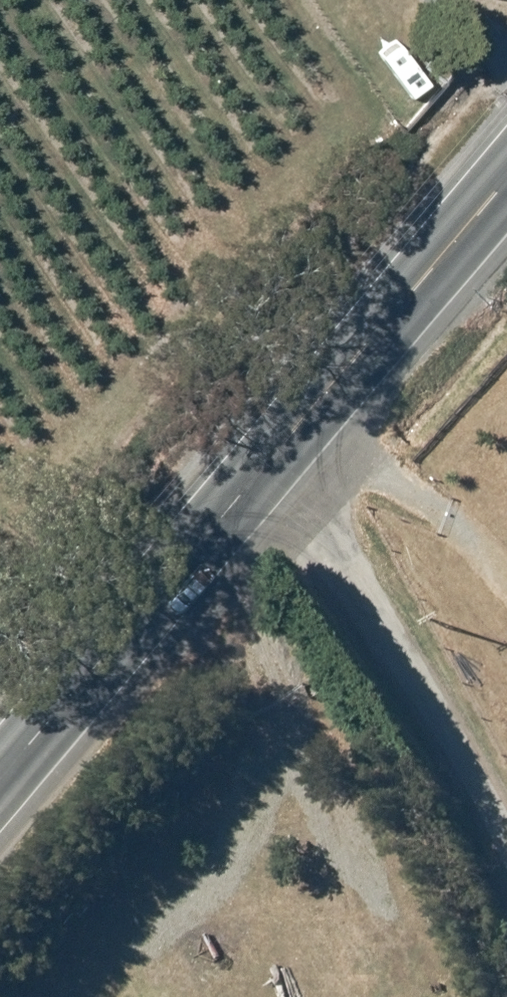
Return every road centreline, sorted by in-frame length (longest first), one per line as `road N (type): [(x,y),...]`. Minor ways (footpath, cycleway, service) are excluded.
road 1 (tertiary): [(0,782),(506,184)]
road 2 (track): [(305,422),(506,579)]

